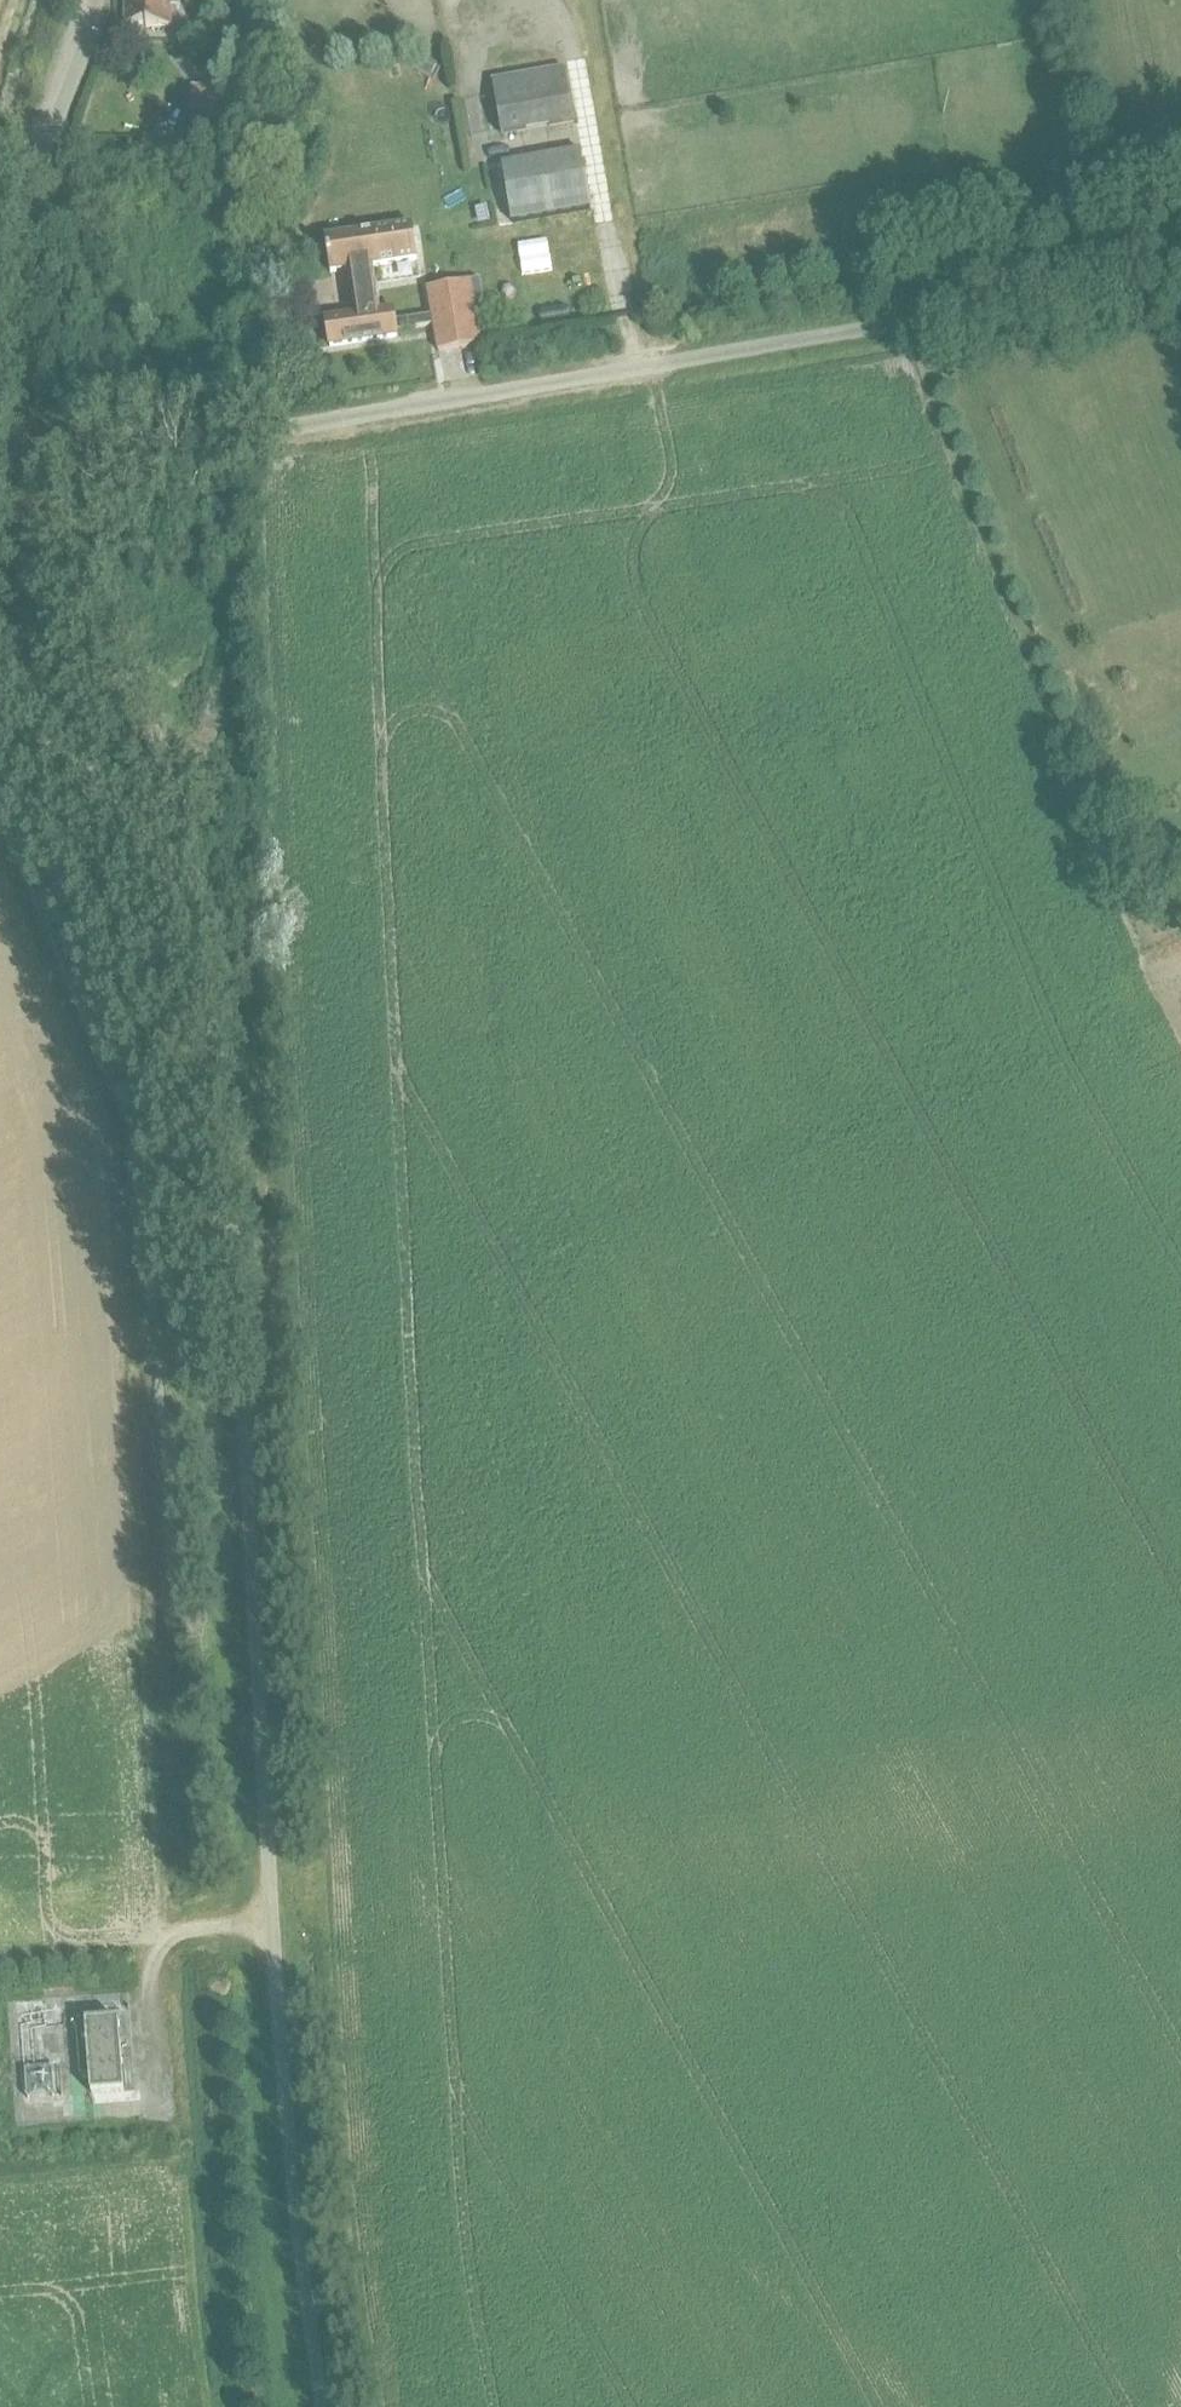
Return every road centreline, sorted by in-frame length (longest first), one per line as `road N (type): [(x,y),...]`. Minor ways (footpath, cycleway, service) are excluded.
road 1 (unclassified): [(325,2406),(287,2095),(216,1023),(203,959),(162,859),(117,797),(25,704),(0,648)]
road 2 (unclassified): [(0,458),(298,423),(1180,277)]
road 3 (unclassified): [(0,417),(22,225),(98,0)]

